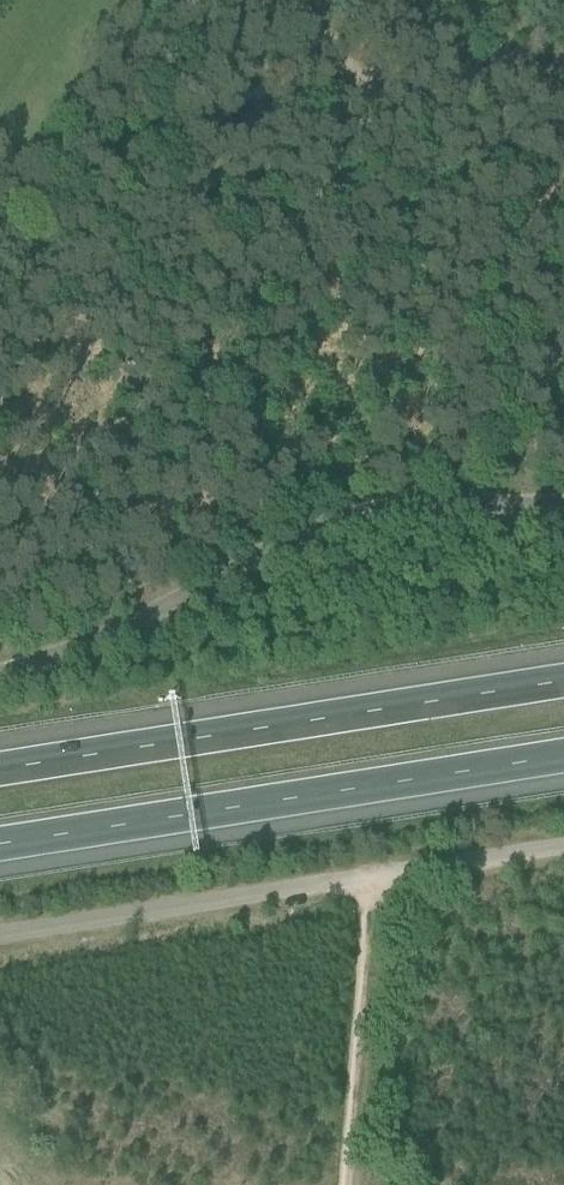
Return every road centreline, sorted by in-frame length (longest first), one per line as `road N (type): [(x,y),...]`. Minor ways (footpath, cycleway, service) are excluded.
road 1 (unclassified): [(563,507),(354,514),(0,673)]
road 2 (unclassified): [(0,933),(563,845)]
road 3 (motorway): [(563,681),(0,769)]
road 4 (motorway): [(0,843),(563,755)]
road 5 (track): [(367,876),(353,1184)]

